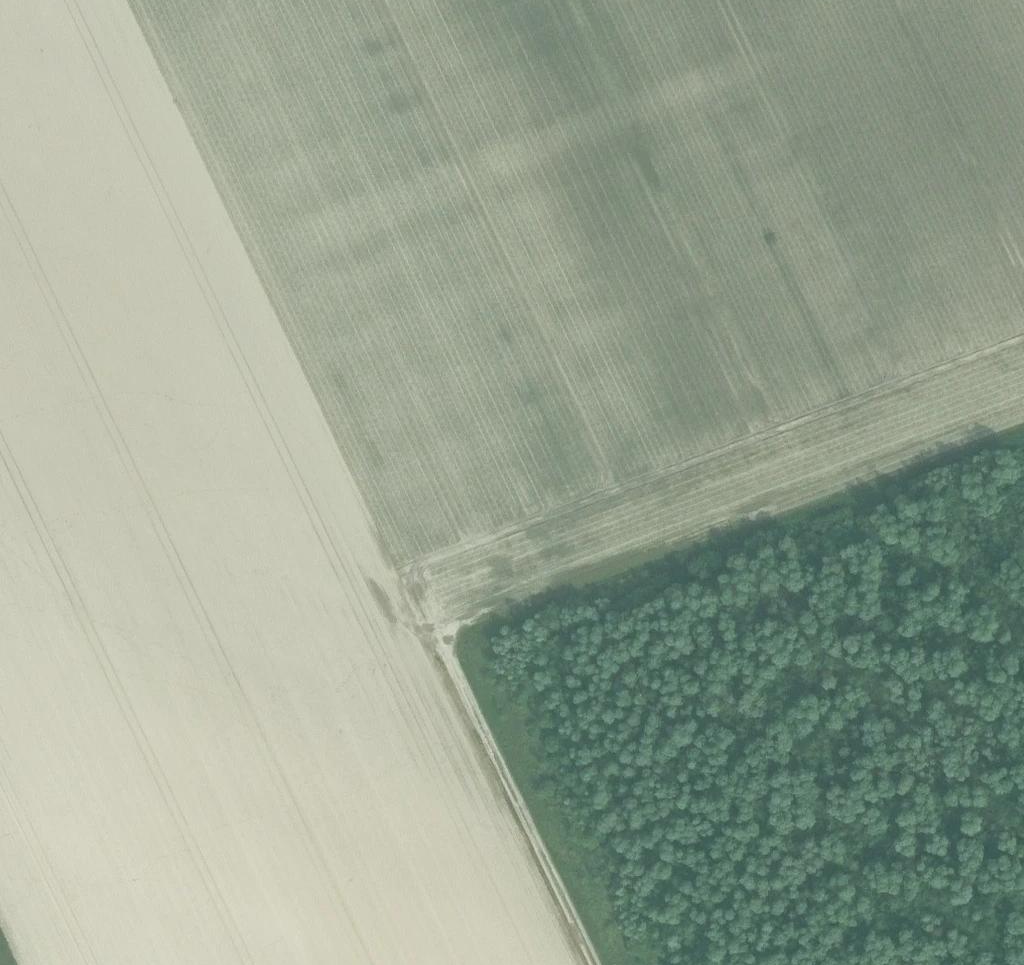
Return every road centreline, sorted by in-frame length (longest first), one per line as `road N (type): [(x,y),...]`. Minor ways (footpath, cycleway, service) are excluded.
road 1 (track): [(446,651),(594,964)]

